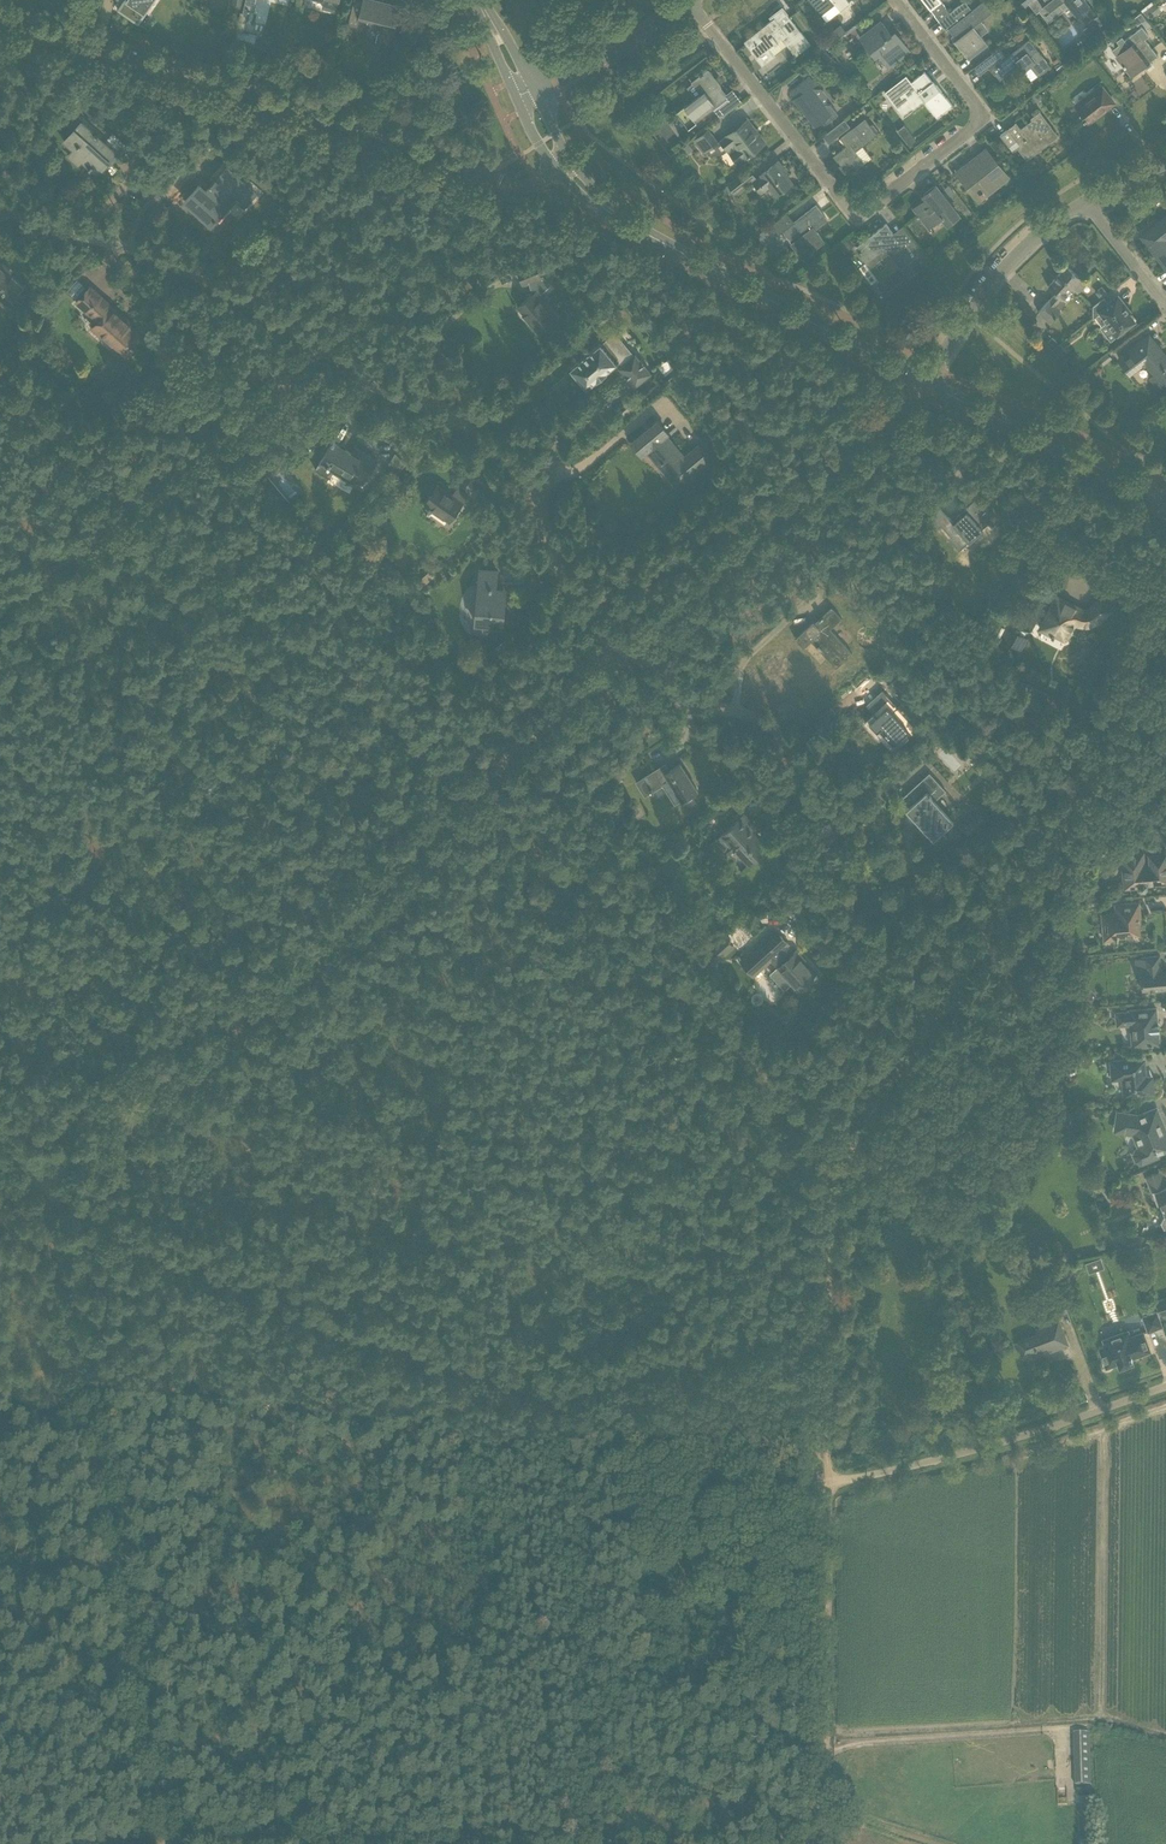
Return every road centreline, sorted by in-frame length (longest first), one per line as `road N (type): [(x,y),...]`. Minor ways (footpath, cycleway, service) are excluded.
road 1 (track): [(0,387),(359,694),(581,909),(853,1149)]
road 2 (track): [(828,1483),(830,1274),(853,1149),(874,1106),(1072,816),(1165,626)]
road 3 (track): [(627,647),(458,790),(329,949),(162,1096),(45,1178)]
road 4 (residential): [(895,0),(978,118),(870,208),(857,210),(690,0)]
road 5 (residential): [(502,181),(384,133),(93,49),(3,14)]
road 6 (residential): [(463,421),(406,404),(195,273),(0,206)]
road 7 (residential): [(873,970),(778,733),(755,719),(696,708),(627,647)]
road 8 (track): [(325,352),(0,609)]
road 9 (track): [(45,1178),(185,1264),(413,1351)]
road 10 (track): [(814,1843),(826,1735),(828,1483)]
road 11 (track): [(112,1532),(45,1178)]
road 12 (track): [(112,1532),(303,1455),(372,1404),(413,1351)]
road 13 (unclassified): [(828,1483),(951,1456),(1165,1386)]
road 14 (tertiary): [(924,382),(619,221)]
road 15 (unclassified): [(627,647),(887,421)]
road 16 (tertiary): [(1165,503),(924,382)]
road 17 (unclassified): [(924,382),(1015,258),(1085,203)]
road 18 (track): [(413,1351),(520,1386),(558,1389),(638,1369)]
road 19 (residential): [(1060,557),(973,462),(887,421)]
road 20 (track): [(155,1747),(112,1532)]
road 21 (track): [(638,1369),(820,1322)]
road 22 (residential): [(627,647),(566,590),(537,494)]
road 23 (residential): [(532,90),(624,47),(686,0)]
road 24 (residential): [(537,494),(551,475),(554,436),(542,417),(521,411),(463,421)]
road 25 (residential): [(1165,306),(1085,203)]

